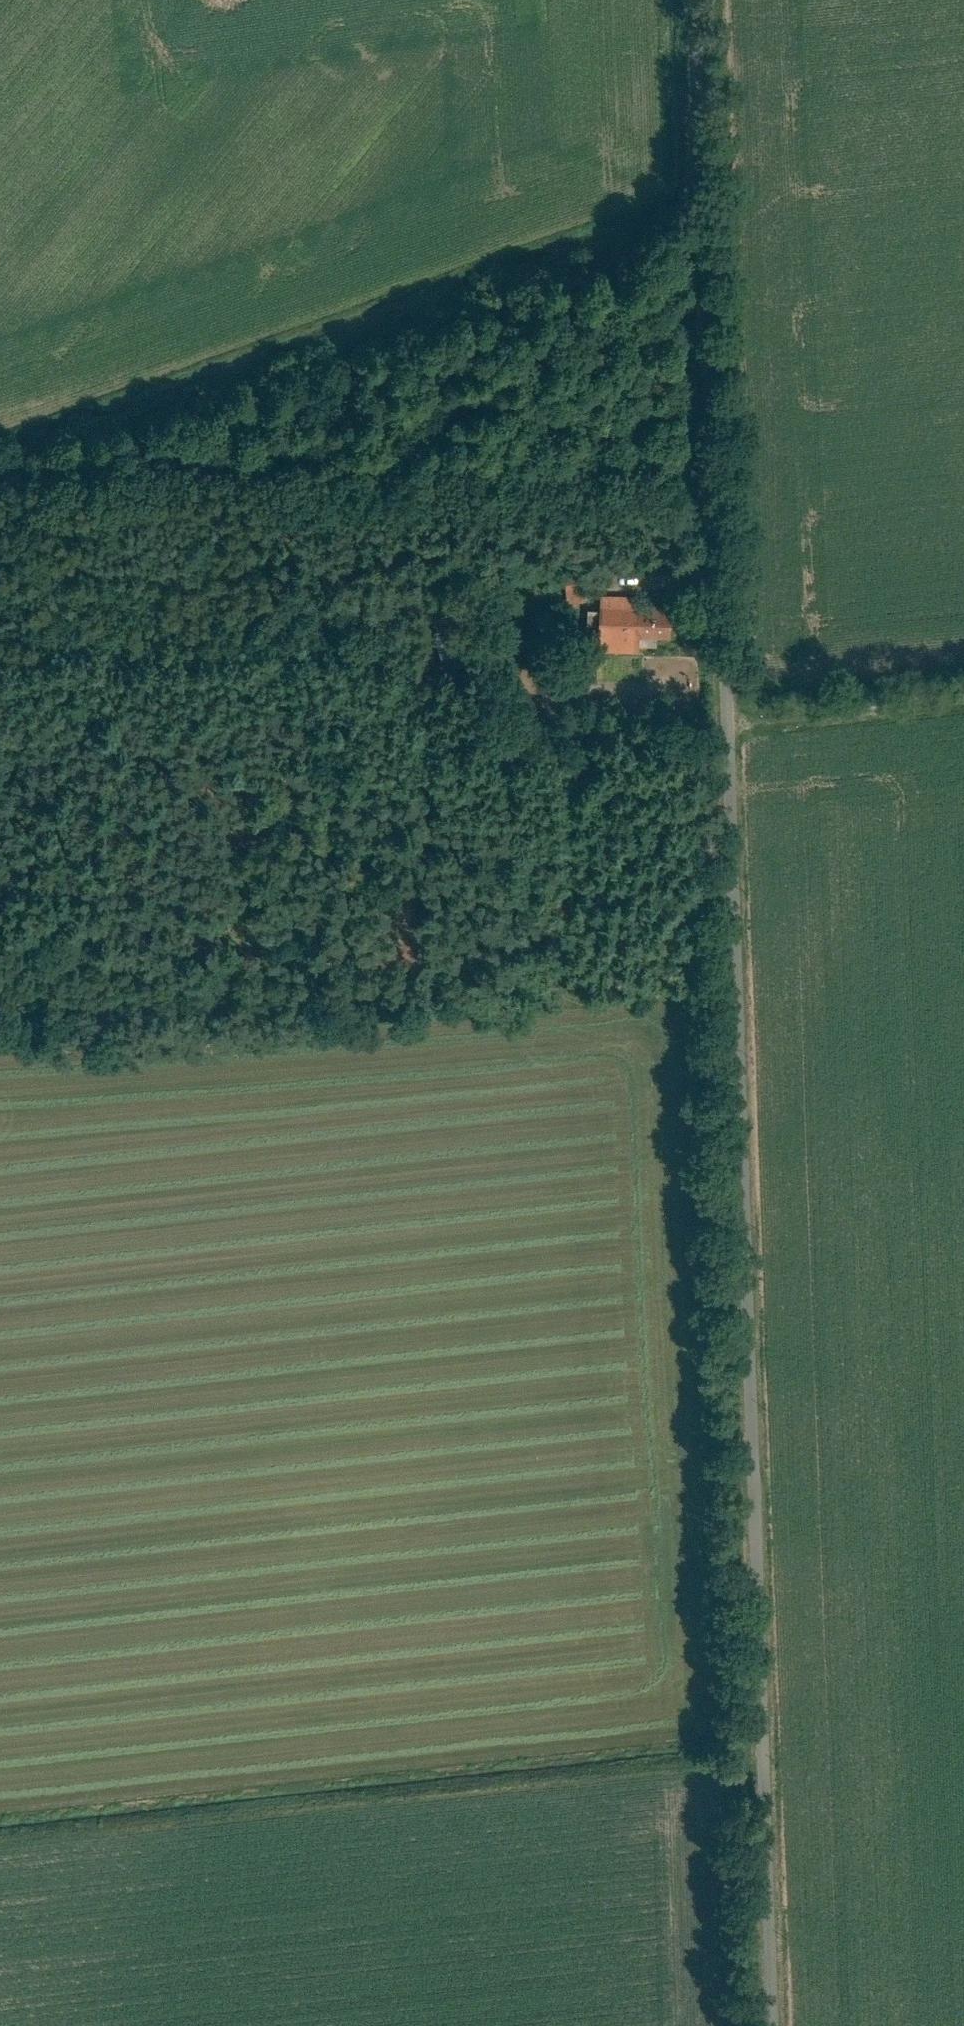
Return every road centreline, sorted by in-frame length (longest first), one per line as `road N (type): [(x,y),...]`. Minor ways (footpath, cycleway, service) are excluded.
road 1 (unclassified): [(776,2025),(736,831),(731,307),(707,0)]

